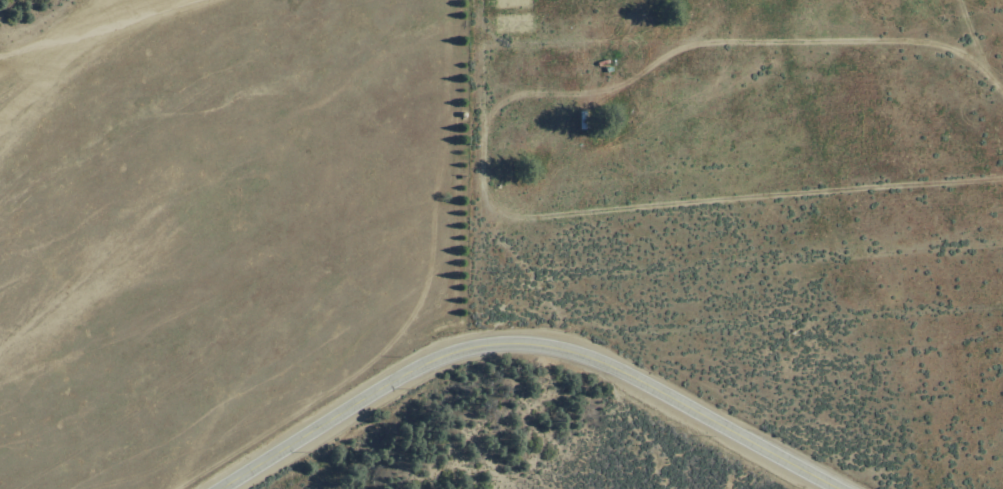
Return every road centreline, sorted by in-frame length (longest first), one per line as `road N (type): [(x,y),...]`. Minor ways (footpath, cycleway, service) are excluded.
road 1 (tertiary): [(221,488),(398,377),(483,345),(594,358),(838,488)]

